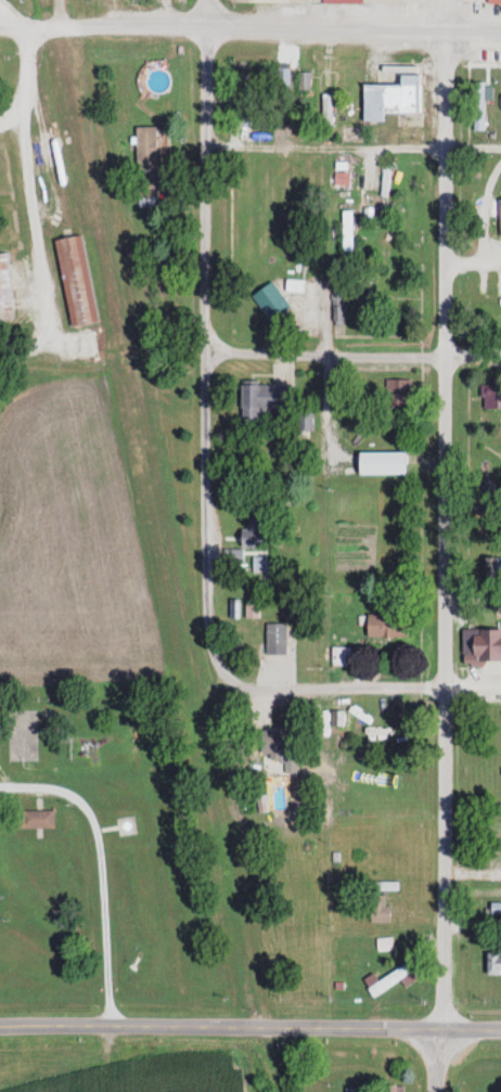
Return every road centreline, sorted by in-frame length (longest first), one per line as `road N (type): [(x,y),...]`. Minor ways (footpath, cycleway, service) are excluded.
road 1 (residential): [(439,1029),(443,0)]
road 2 (residential): [(229,680),(206,640),(204,608),(204,28)]
road 3 (residential): [(500,32),(0,22)]
road 4 (secondary): [(0,1026),(500,1030)]
road 5 (residential): [(500,357),(202,352)]
road 6 (residential): [(500,688),(260,689),(229,680)]

